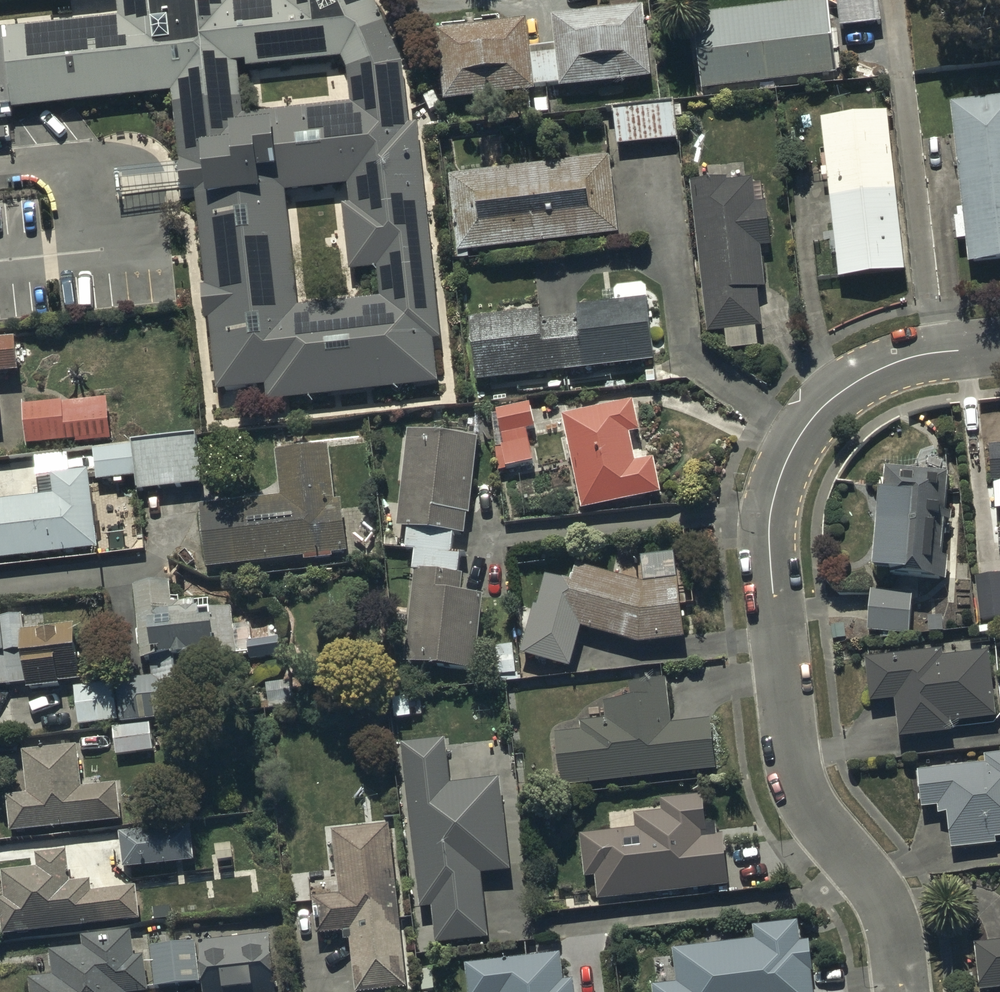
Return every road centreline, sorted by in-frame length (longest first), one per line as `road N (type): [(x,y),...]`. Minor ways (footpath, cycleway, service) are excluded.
road 1 (residential): [(999,345),(901,359),(858,377),(819,410),(789,454),(768,533),(798,780),(890,914),(903,989)]

